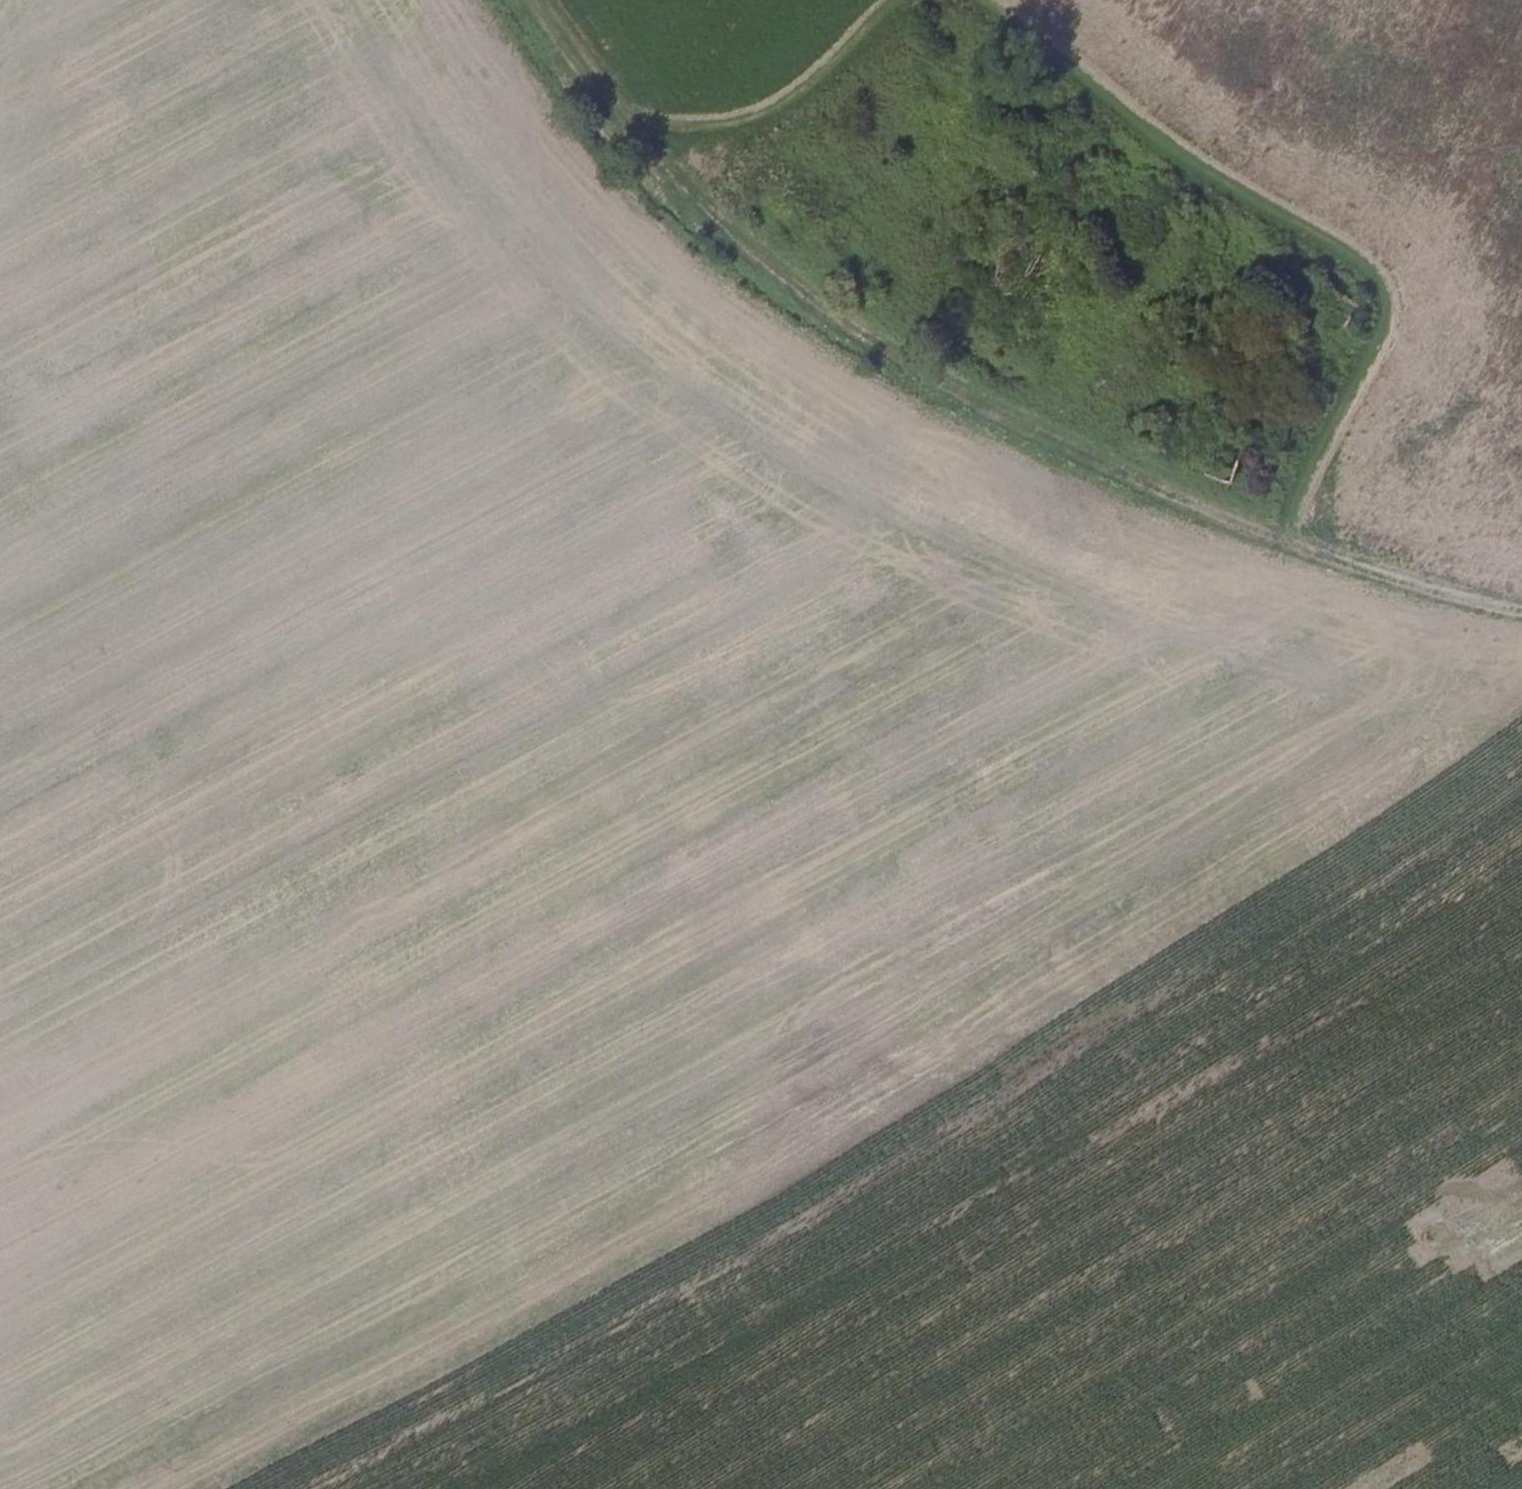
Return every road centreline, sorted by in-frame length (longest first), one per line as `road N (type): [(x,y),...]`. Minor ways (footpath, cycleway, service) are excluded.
road 1 (track): [(584,75),(660,163),(784,280),(950,396),(1231,523),(1521,612)]

